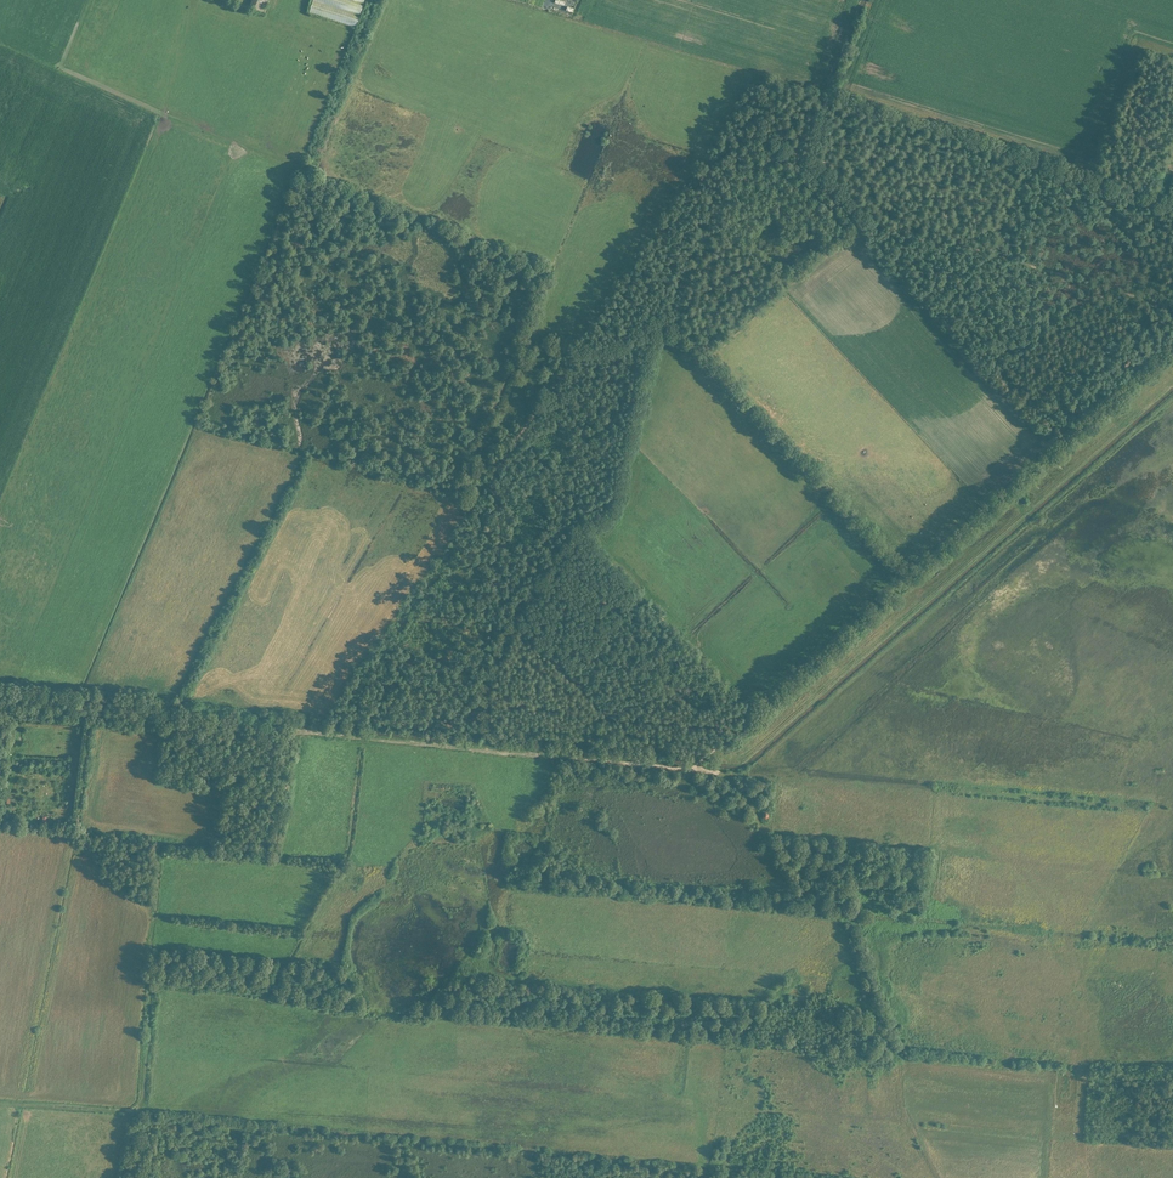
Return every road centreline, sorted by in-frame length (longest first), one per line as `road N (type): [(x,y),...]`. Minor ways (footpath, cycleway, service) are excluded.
road 1 (track): [(289,731),(697,771)]
road 2 (track): [(0,702),(289,731)]
road 3 (track): [(863,223),(817,169),(829,94),(865,0)]

